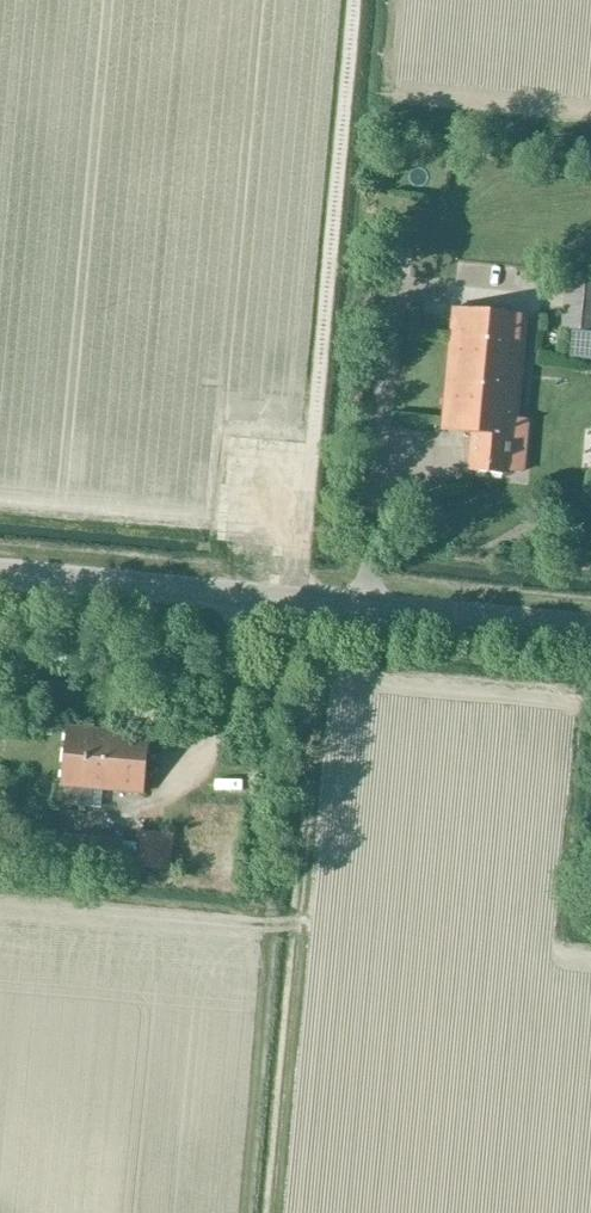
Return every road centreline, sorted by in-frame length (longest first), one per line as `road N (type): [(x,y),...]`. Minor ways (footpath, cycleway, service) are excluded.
road 1 (unclassified): [(293,605),(352,0)]
road 2 (unclassified): [(590,631),(293,605)]
road 3 (unclassified): [(293,605),(0,577)]

